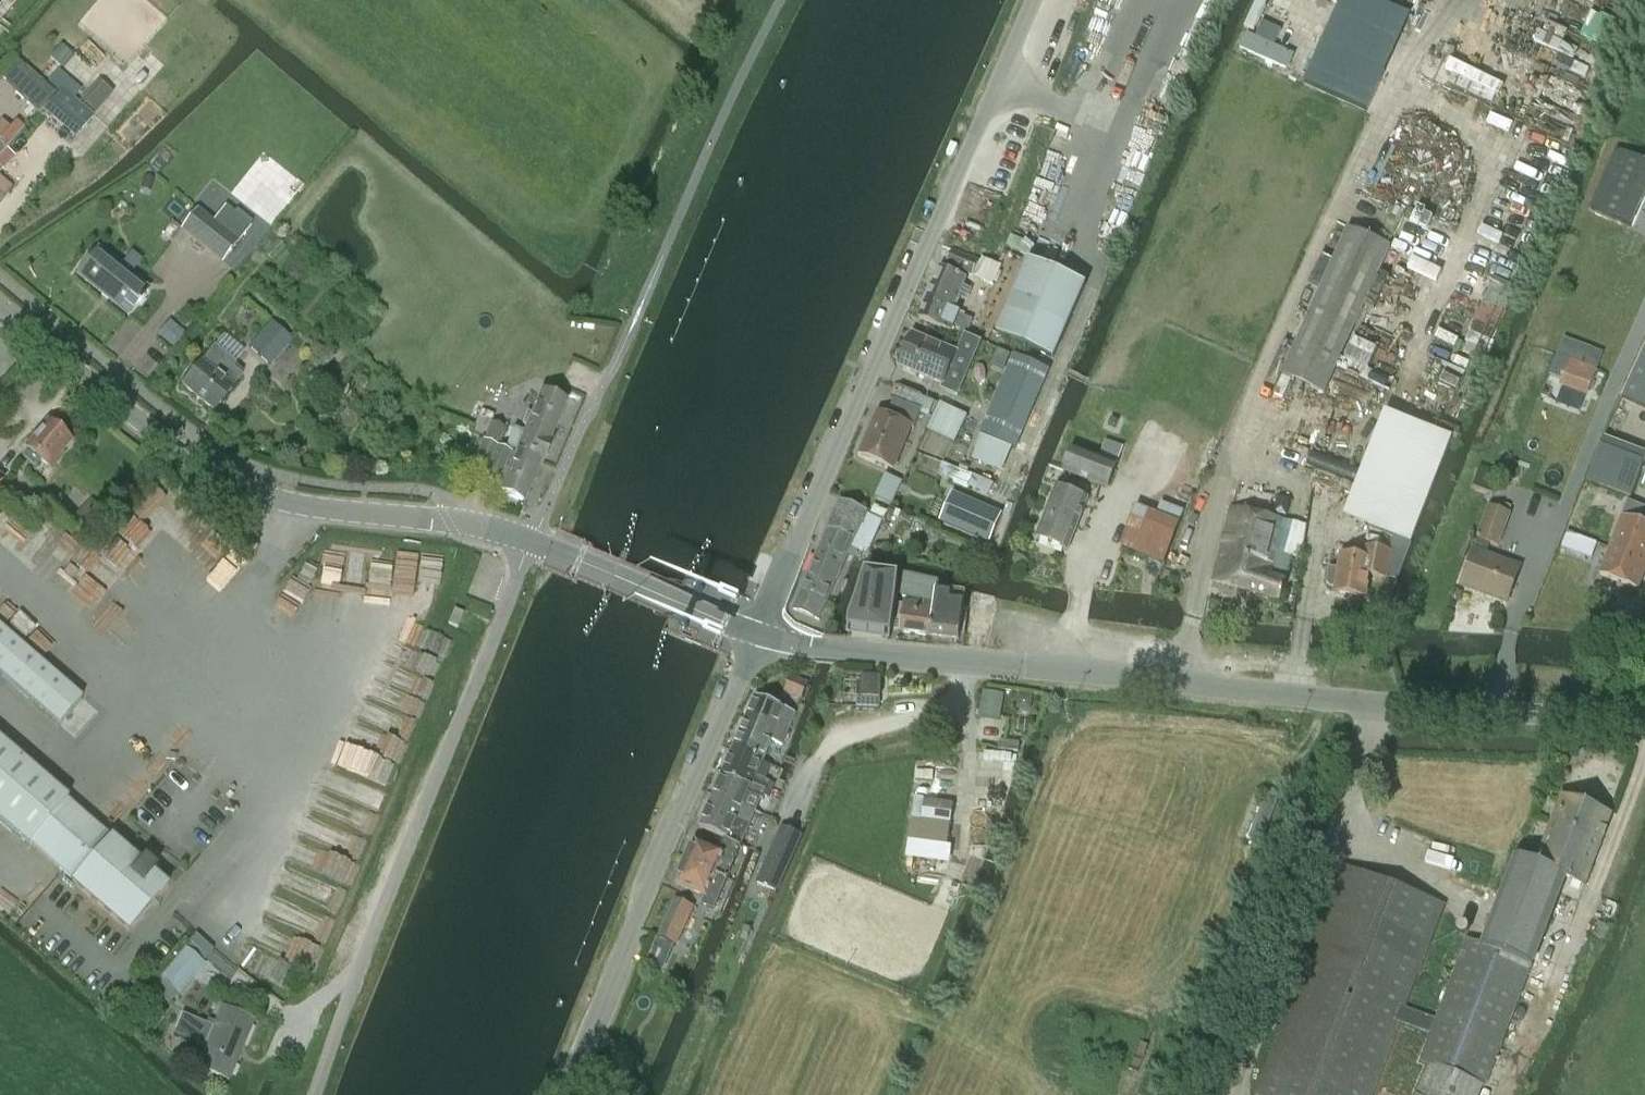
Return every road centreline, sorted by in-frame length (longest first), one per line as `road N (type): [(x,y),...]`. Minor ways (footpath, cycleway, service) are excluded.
road 1 (tertiary): [(759,637),(1363,700),(1644,715)]
road 2 (unclassified): [(759,637),(1032,0)]
road 3 (tertiary): [(527,544),(456,522),(328,514),(259,496),(163,438),(0,305)]
road 4 (unclassified): [(313,1094),(527,544)]
road 5 (unclassified): [(564,1094),(759,637)]
road 6 (track): [(1511,1094),(1644,780)]
road 7 (tertiary): [(585,564),(759,637)]

